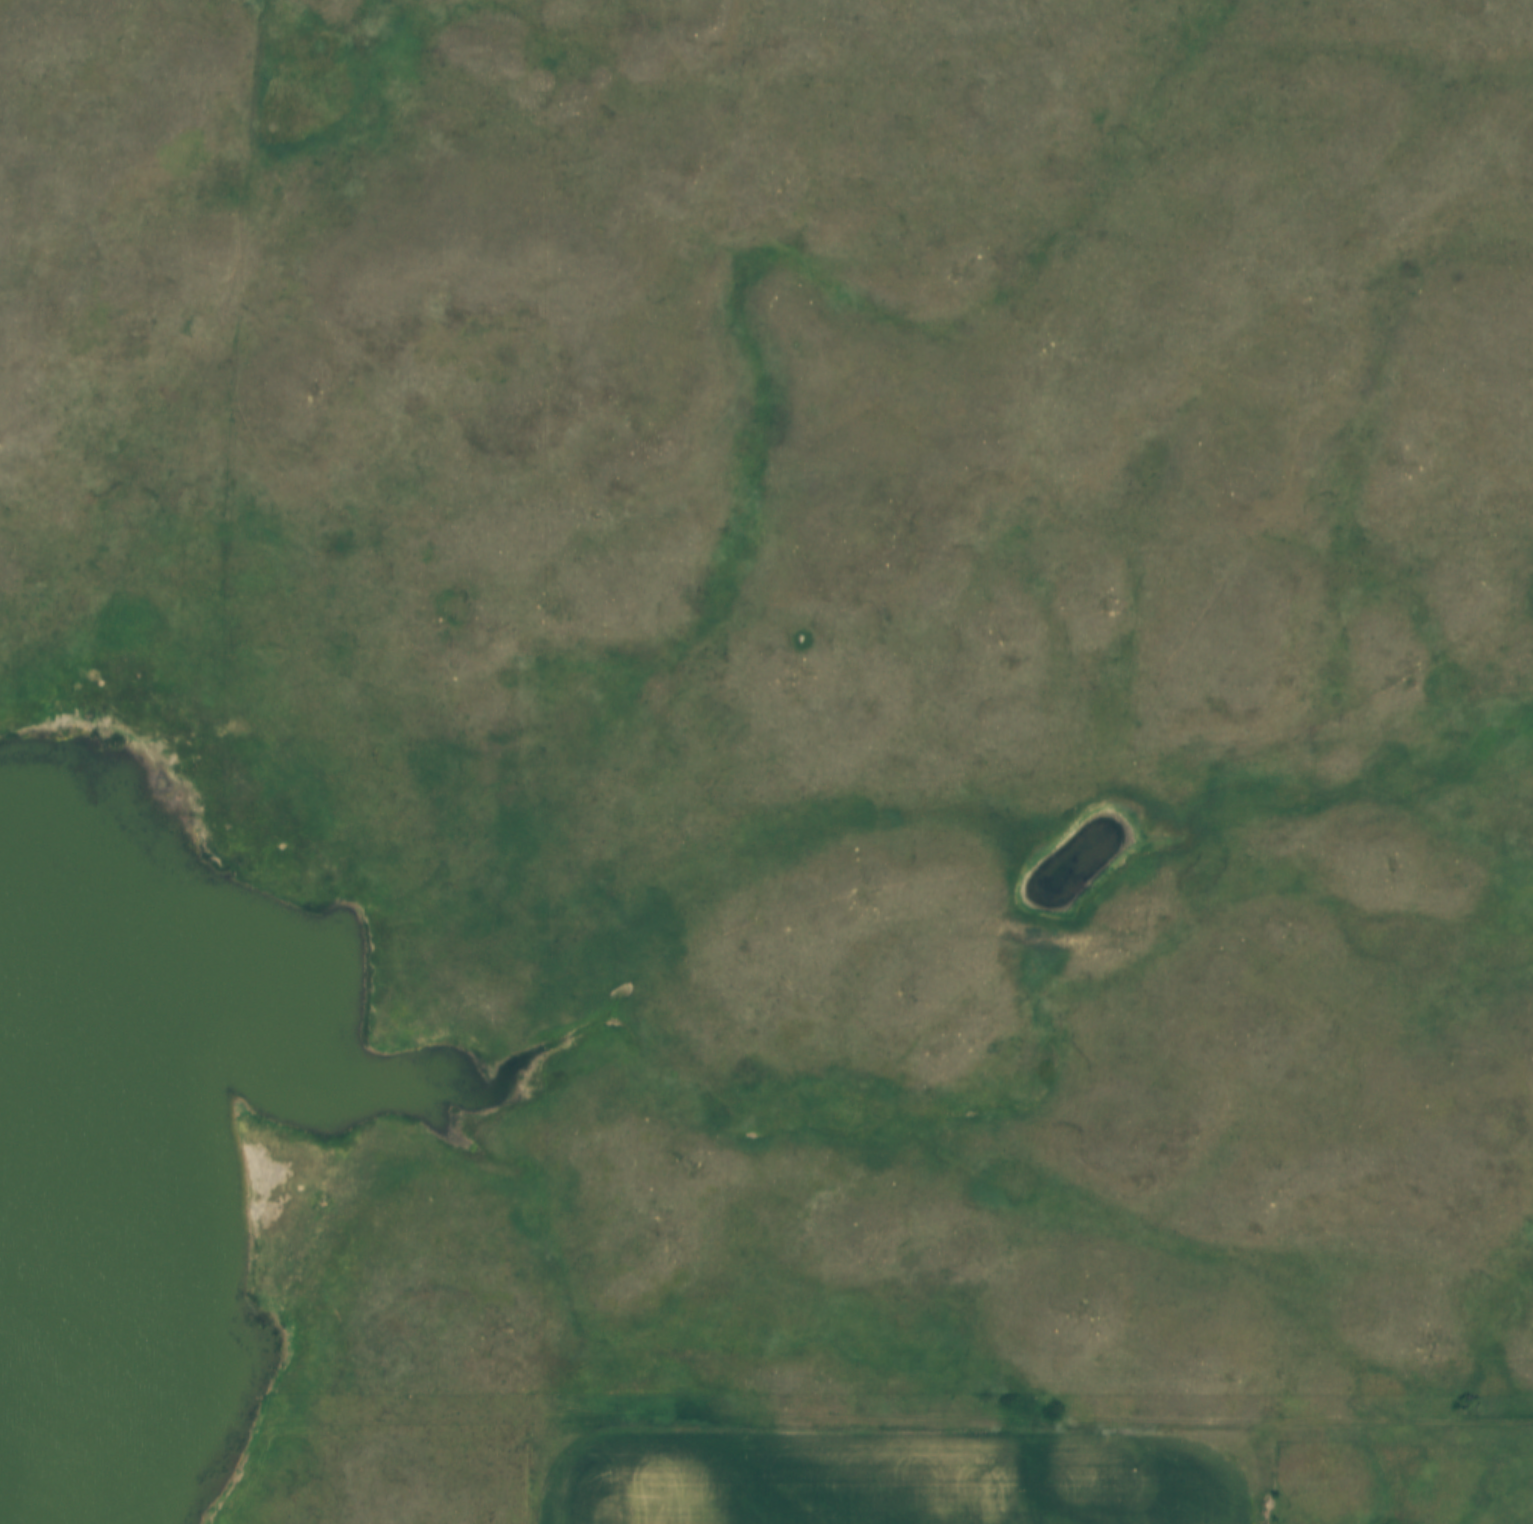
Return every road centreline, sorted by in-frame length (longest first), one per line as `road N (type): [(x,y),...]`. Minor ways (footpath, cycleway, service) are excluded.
road 1 (track): [(1532,1424),(516,1425),(472,1523)]

